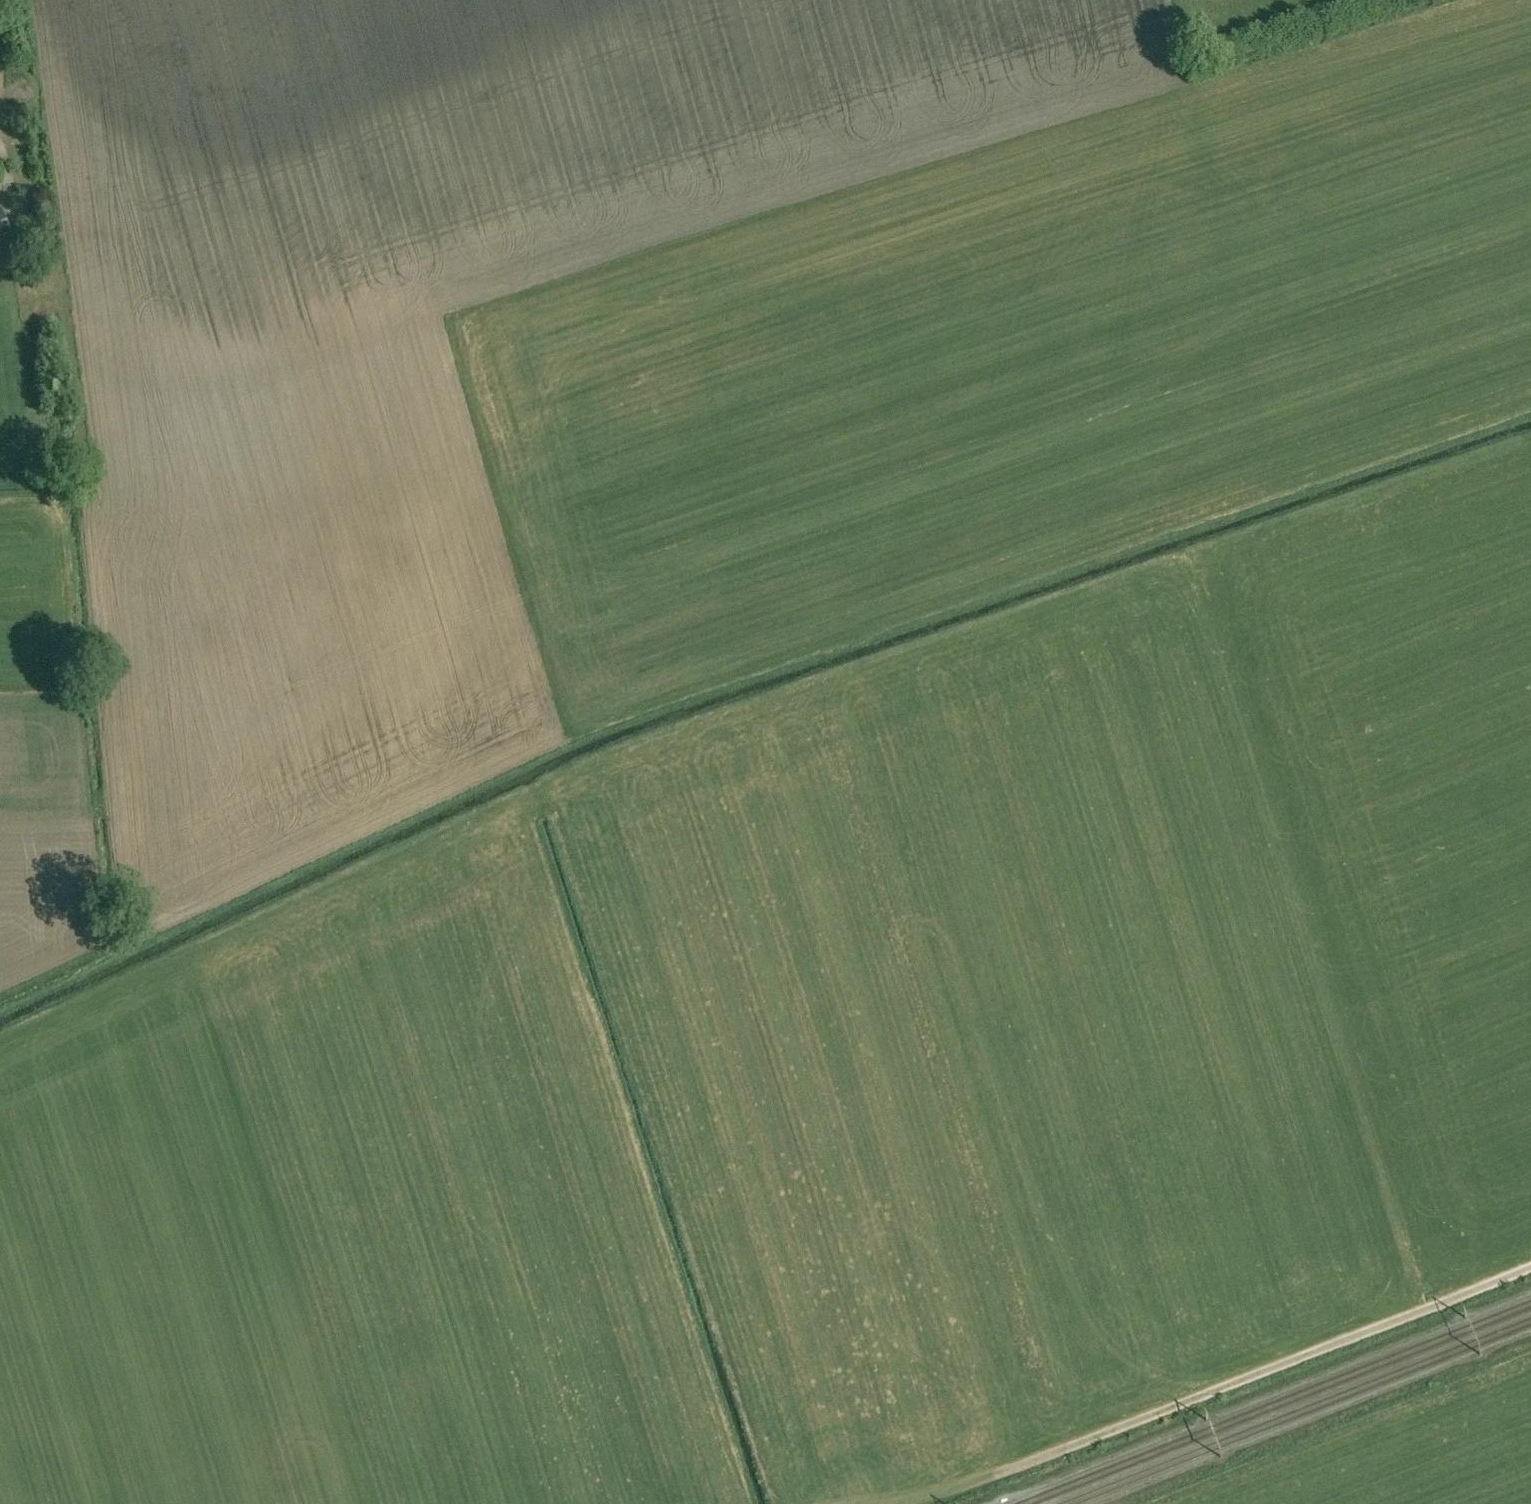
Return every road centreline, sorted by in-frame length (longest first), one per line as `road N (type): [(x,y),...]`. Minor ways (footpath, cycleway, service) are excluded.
road 1 (track): [(997,1475),(1530,1266)]

